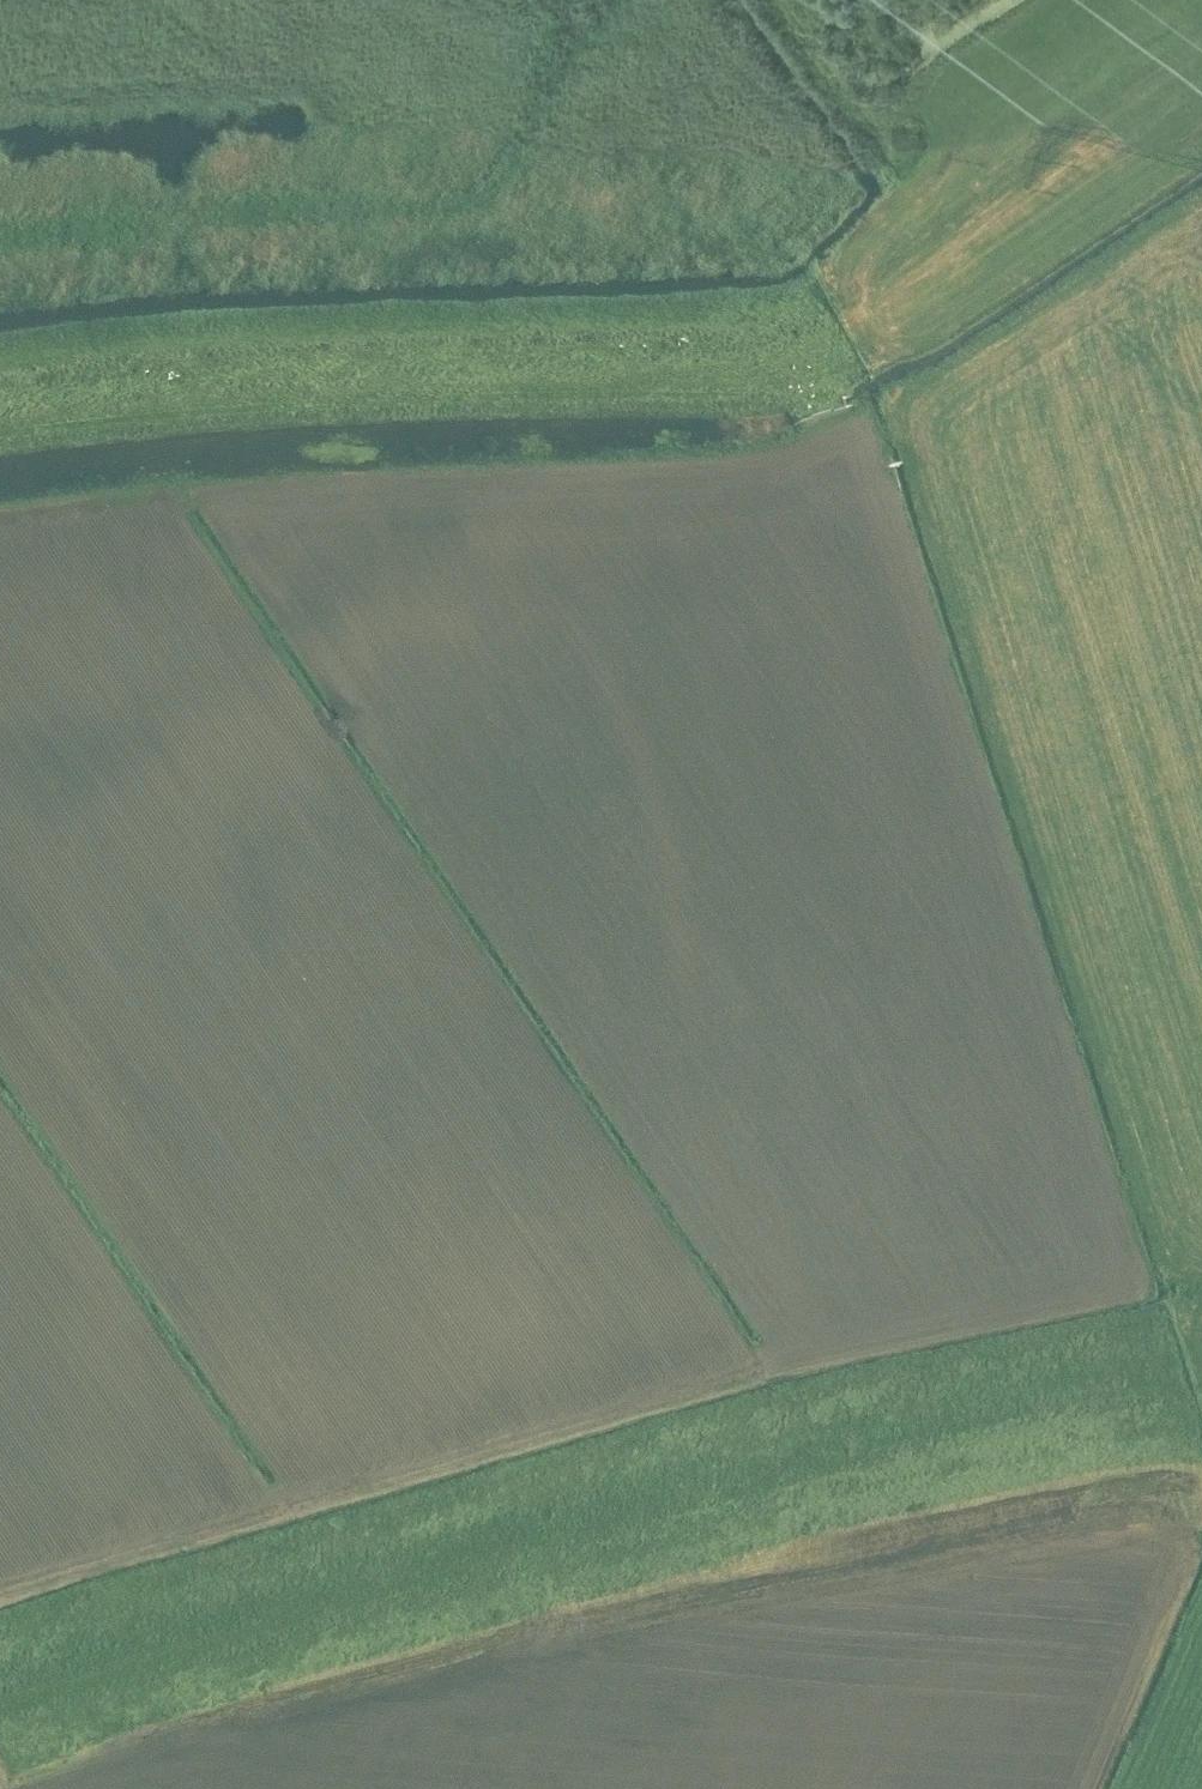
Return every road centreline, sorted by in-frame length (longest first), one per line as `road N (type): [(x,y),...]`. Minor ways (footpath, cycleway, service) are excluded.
road 1 (track): [(581,20),(499,159),(479,184),(446,201),(187,213),(0,237)]
road 2 (track): [(907,185),(773,0)]

